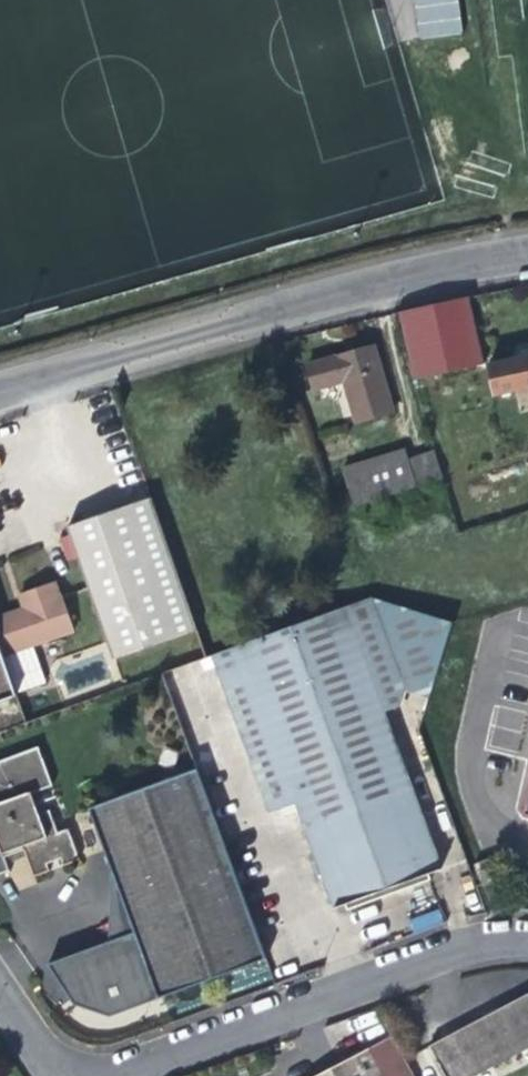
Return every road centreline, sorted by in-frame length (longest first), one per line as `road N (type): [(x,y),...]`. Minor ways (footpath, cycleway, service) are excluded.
road 1 (residential): [(0,395),(438,272),(527,255)]
road 2 (residential): [(101,1075),(423,952),(527,938)]

